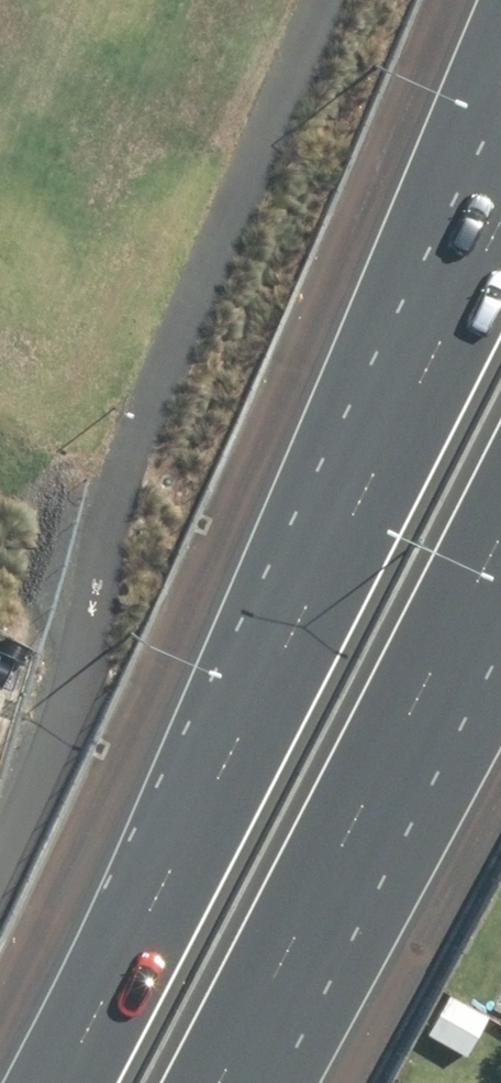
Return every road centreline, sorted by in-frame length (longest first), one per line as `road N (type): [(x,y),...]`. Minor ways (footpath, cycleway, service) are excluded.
road 1 (motorway): [(58,1082),(345,563)]
road 2 (motorway): [(500,564),(227,1082)]
road 3 (motorway): [(345,563),(500,141)]
road 4 (motorway): [(345,563),(500,216)]

